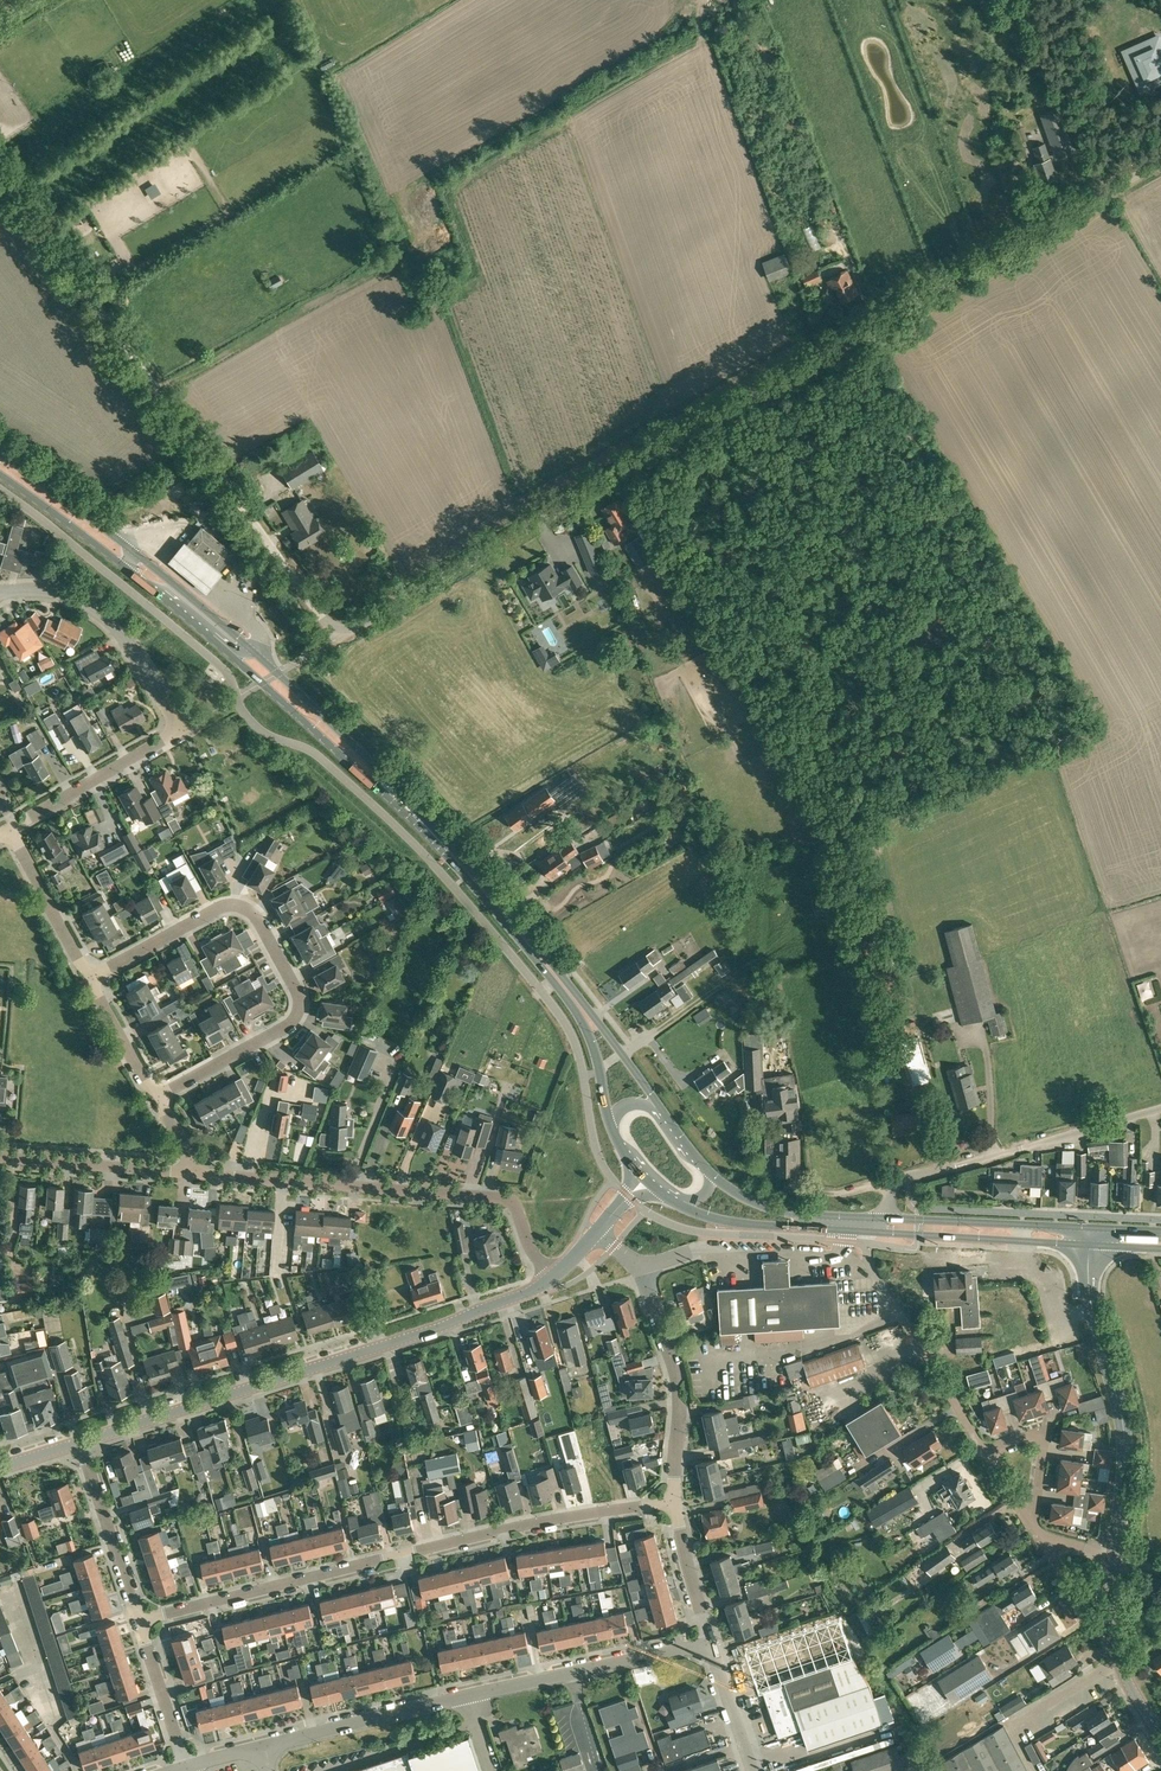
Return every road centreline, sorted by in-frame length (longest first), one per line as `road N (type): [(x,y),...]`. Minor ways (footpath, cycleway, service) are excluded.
road 1 (unclassified): [(338,638),(1160,163)]
road 2 (primary): [(659,1107),(590,1010),(370,763),(255,652),(0,453)]
road 3 (primary): [(0,475),(210,637),(447,855),(587,1027),(611,1124)]
road 4 (unclassified): [(338,638),(0,173)]
road 5 (residential): [(144,1621),(443,1542),(672,1499)]
road 6 (tertiary): [(81,1444),(422,1334),(546,1282)]
road 7 (residential): [(261,1749),(712,1644)]
road 8 (residential): [(158,1098),(293,1023),(296,984),(262,923),(232,906),(92,979)]
road 9 (residential): [(10,830),(182,729),(120,629),(92,608),(43,592),(0,593)]
road 10 (residential): [(546,1282),(510,1201),(198,1174)]
road 11 (secondary): [(1113,1556),(1125,1443),(1089,1290),(1089,1244)]
road 12 (residential): [(672,1499),(678,1388),(669,1352),(637,1265),(600,1232)]
road 13 (primary): [(875,1232),(1089,1244)]
road 14 (primary): [(1090,1229),(879,1219)]
road 15 (primary): [(680,1203),(718,1220),(875,1232)]
road 16 (residential): [(198,1174),(0,1157)]
road 17 (residential): [(144,1621),(81,1444)]
road 18 (secondary): [(1160,1731),(1109,1616),(1113,1556)]
road 19 (primary): [(879,1219),(790,1213),(711,1173)]
road 20 (residential): [(92,979),(10,830)]
road 21 (residential): [(879,1219),(901,1183),(1022,1149)]
road 22 (residential): [(1031,1526),(1045,1434),(984,1450)]
road 23 (residential): [(187,1766),(144,1621)]
road 24 (residential): [(712,1644),(672,1499)]
road 25 (unclassified): [(1022,1149),(1160,1109)]
road 26 (residential): [(158,1098),(92,979)]
road 27 (unclassified): [(754,1770),(712,1644)]
road 28 (residential): [(915,1337),(984,1450)]

